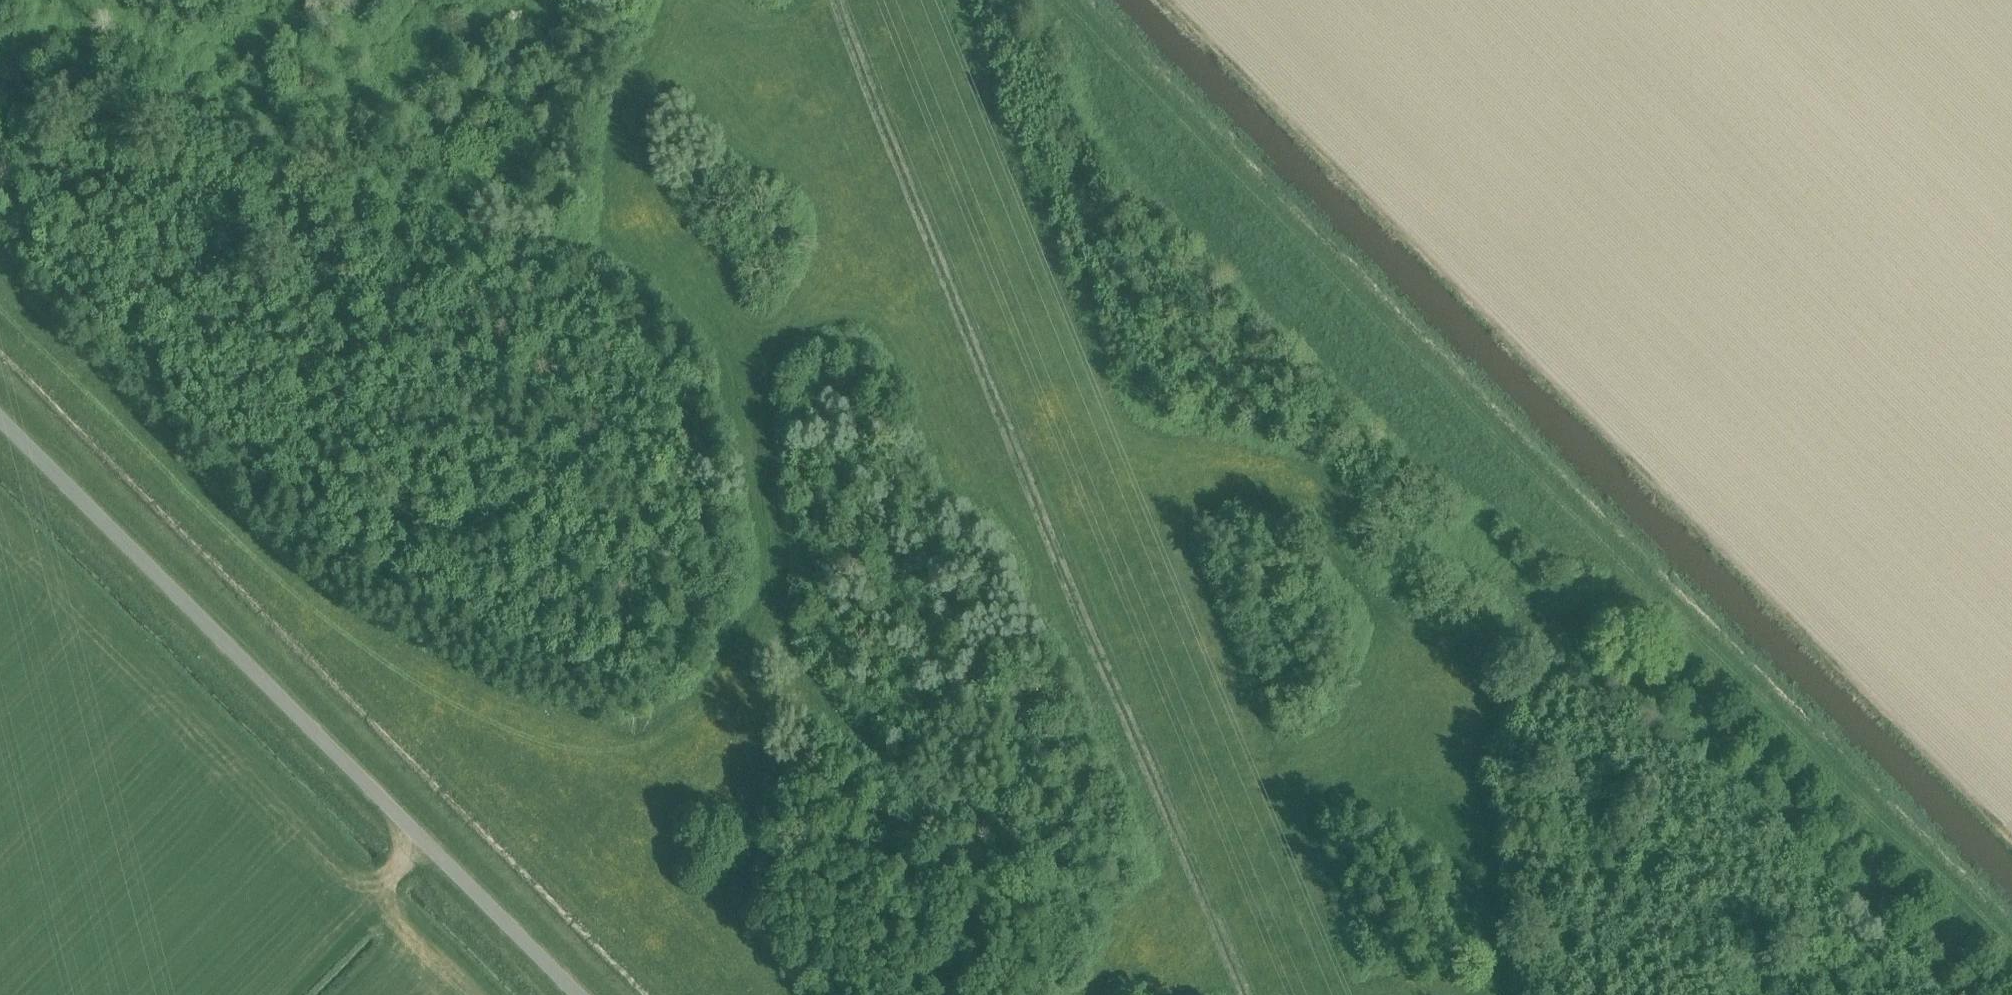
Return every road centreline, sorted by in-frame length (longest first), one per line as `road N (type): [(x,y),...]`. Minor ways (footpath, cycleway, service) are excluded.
road 1 (unclassified): [(574,994),(0,422)]

